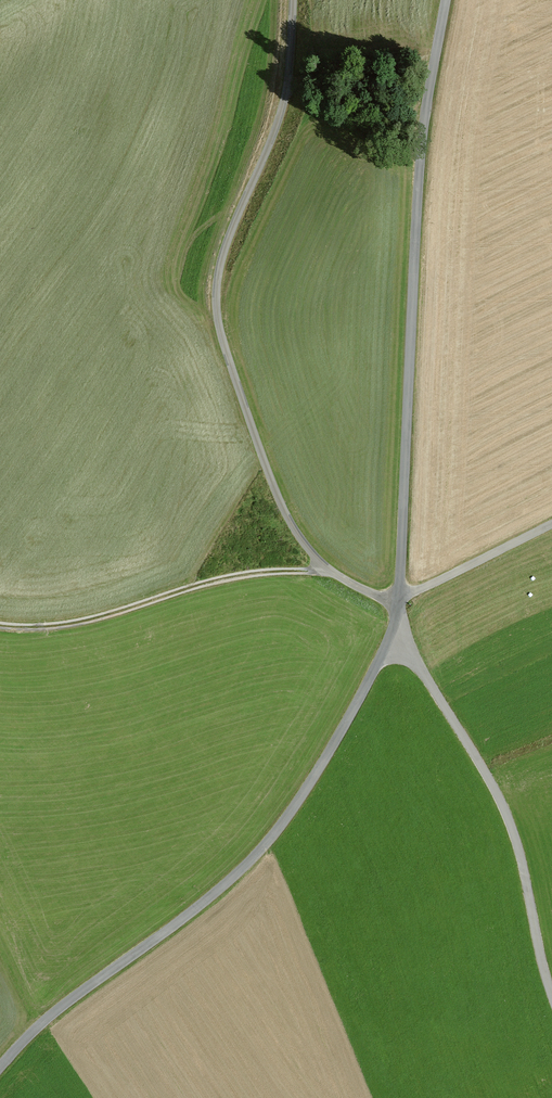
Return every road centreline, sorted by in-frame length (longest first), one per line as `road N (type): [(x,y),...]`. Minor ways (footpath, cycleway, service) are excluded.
road 1 (track): [(295,0),(285,113),(220,273),(222,341),(290,524),(336,576),(401,609)]
road 2 (unclassified): [(402,628),(417,211),(447,0)]
road 3 (unclassified): [(0,1072),(71,1003),(265,852),(329,760),(402,628)]
road 4 (unclassified): [(551,972),(519,827),(490,766),(402,628)]
road 5 (track): [(0,628),(73,627),(266,574),(336,576)]
road 6 (track): [(551,528),(401,598)]

